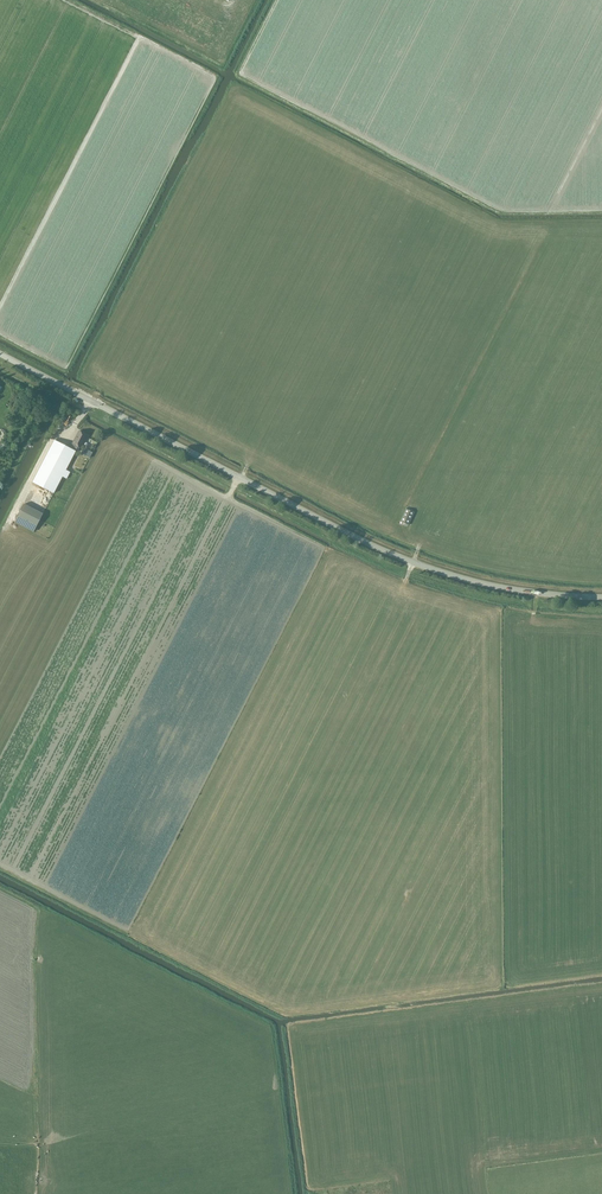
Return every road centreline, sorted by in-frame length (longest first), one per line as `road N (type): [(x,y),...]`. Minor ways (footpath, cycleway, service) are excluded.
road 1 (unclassified): [(601,598),(489,586),(406,561),(0,354)]

